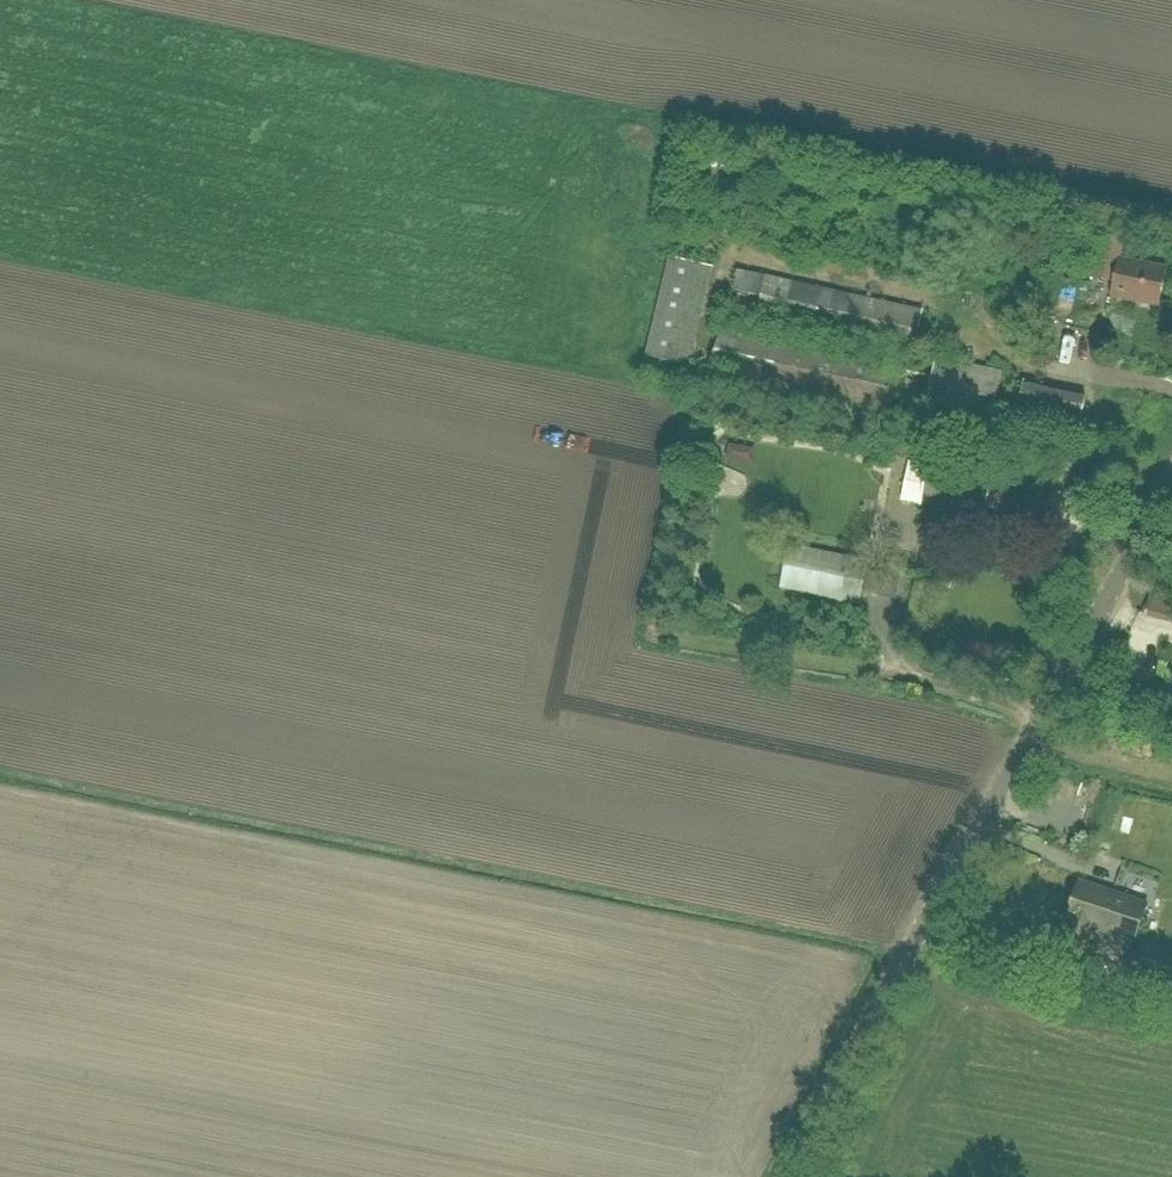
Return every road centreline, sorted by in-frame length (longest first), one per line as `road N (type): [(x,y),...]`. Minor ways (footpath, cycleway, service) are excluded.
road 1 (tertiary): [(792,1176),(837,1080),(1171,477)]

